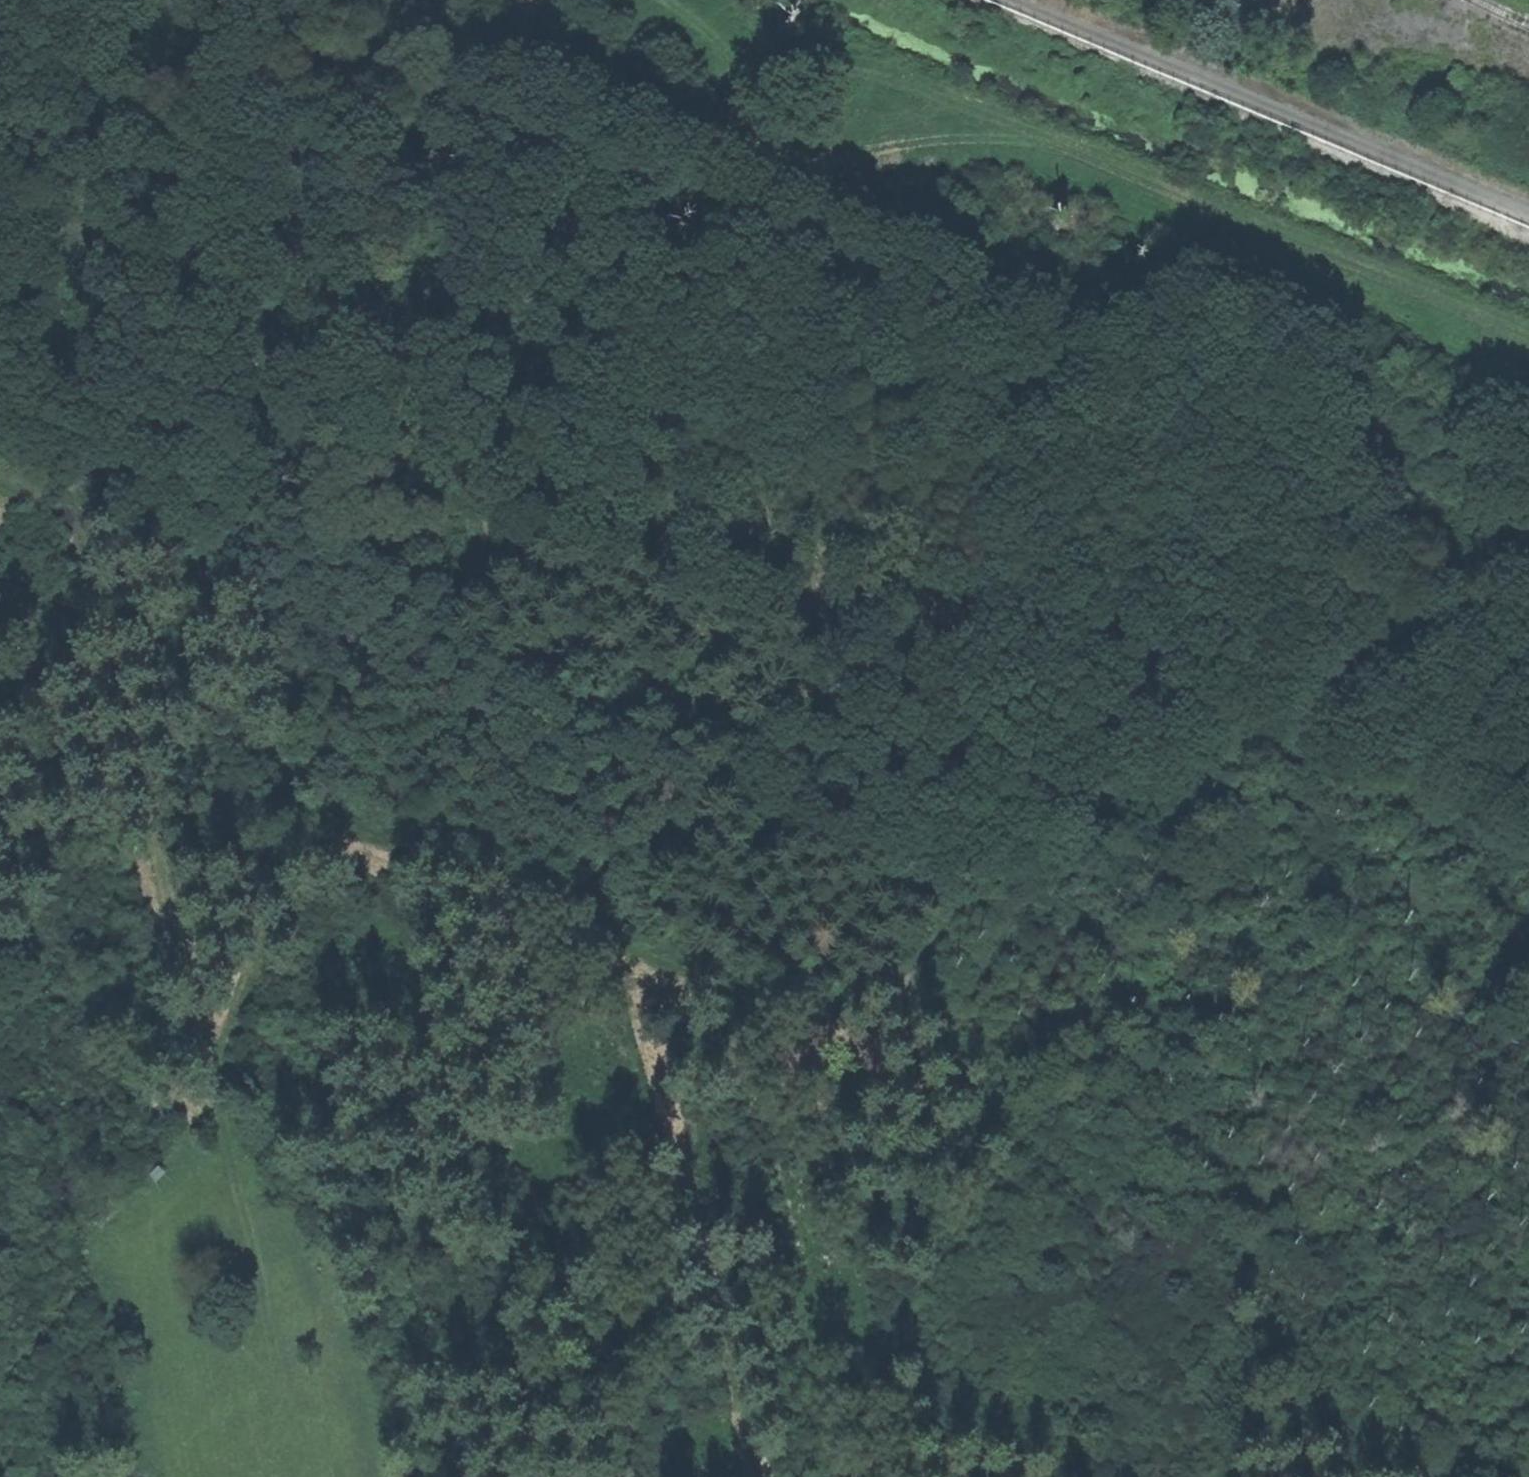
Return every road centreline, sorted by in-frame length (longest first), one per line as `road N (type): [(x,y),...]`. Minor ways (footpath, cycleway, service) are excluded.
road 1 (track): [(1528,206),(1042,0)]

